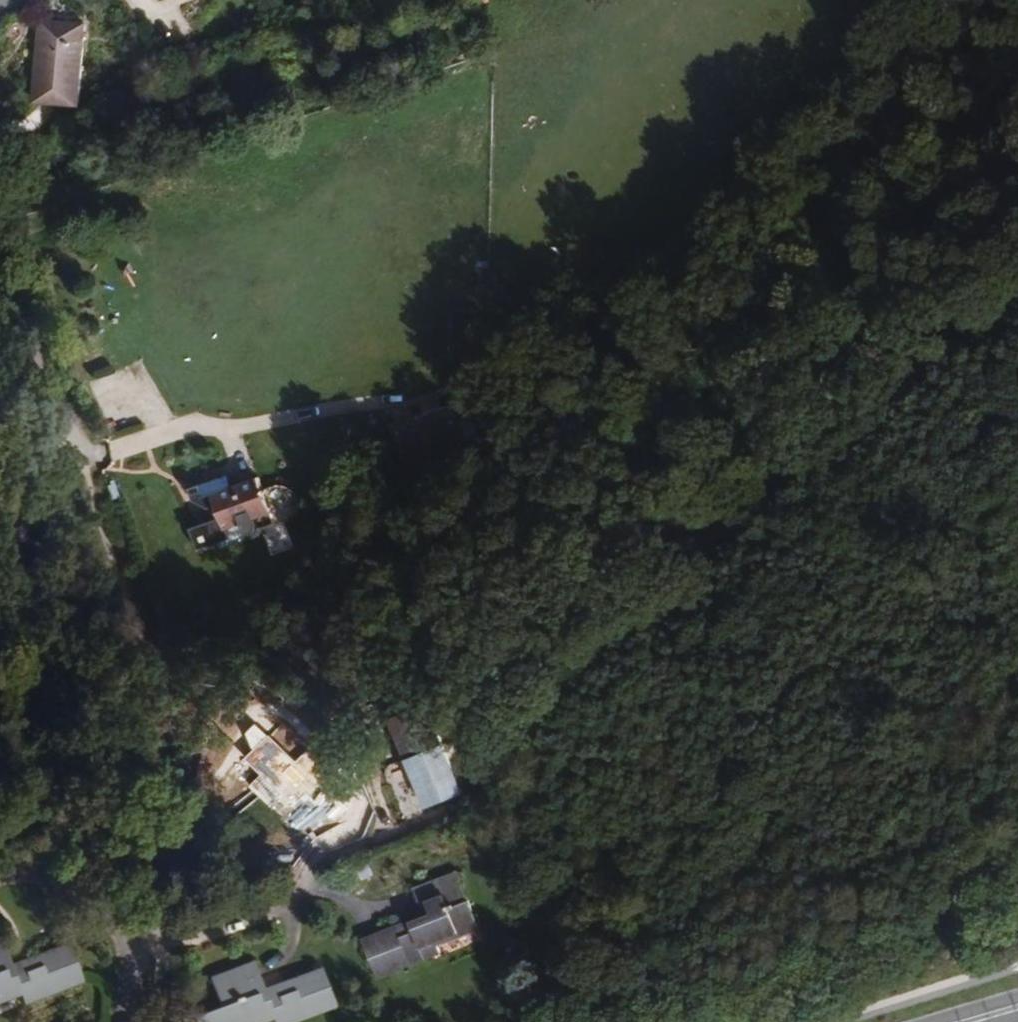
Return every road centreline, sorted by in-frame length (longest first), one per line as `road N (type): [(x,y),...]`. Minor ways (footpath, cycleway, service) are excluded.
road 1 (track): [(0,317),(69,451),(160,661)]
road 2 (residential): [(132,944),(317,883)]
road 3 (residential): [(132,944),(70,881),(0,874)]

